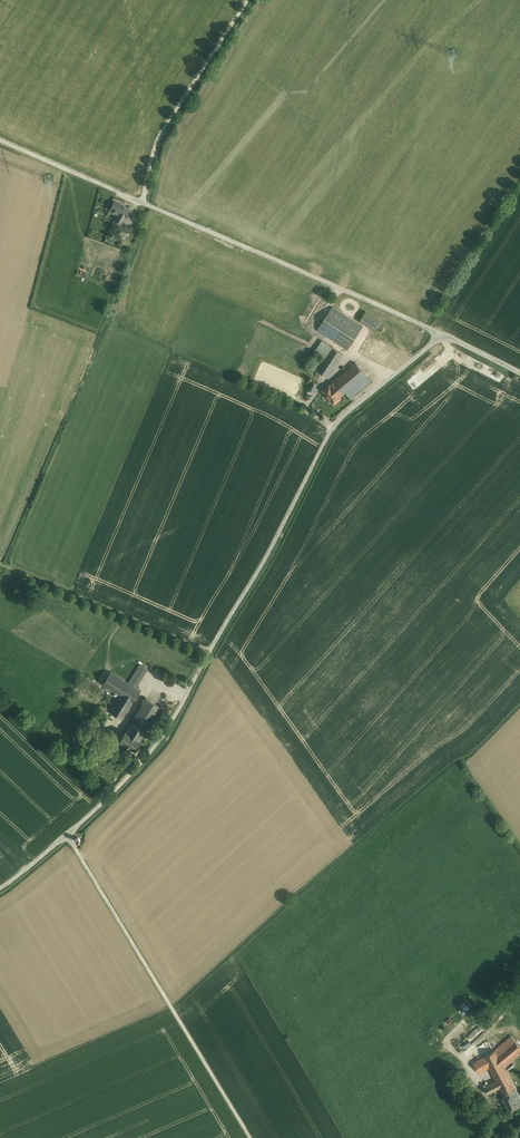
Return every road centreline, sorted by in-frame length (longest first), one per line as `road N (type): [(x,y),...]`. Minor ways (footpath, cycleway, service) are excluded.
road 1 (unclassified): [(209,652),(334,427),(441,334)]
road 2 (unclassified): [(250,1137),(67,835)]
road 3 (unclassified): [(143,202),(441,334)]
road 4 (unclassified): [(67,835),(145,759),(209,652)]
road 5 (unclassified): [(143,202),(162,132),(248,0)]
road 6 (unclassified): [(209,652),(0,562)]
road 7 (unclassified): [(0,140),(143,202)]

